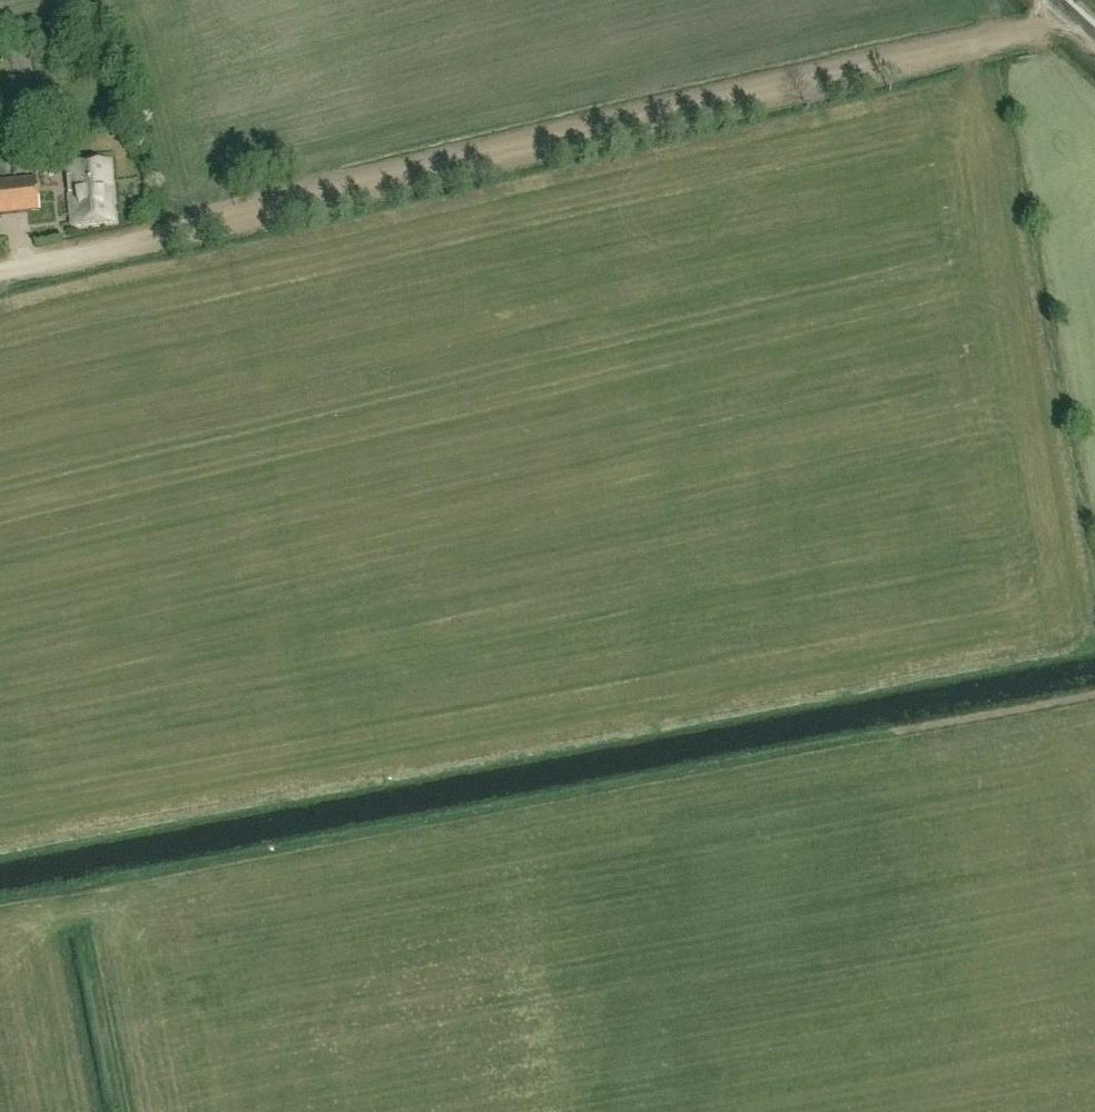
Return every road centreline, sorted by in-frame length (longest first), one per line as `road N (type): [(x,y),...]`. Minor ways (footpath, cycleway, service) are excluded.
road 1 (track): [(1069,12),(970,46),(0,273)]

